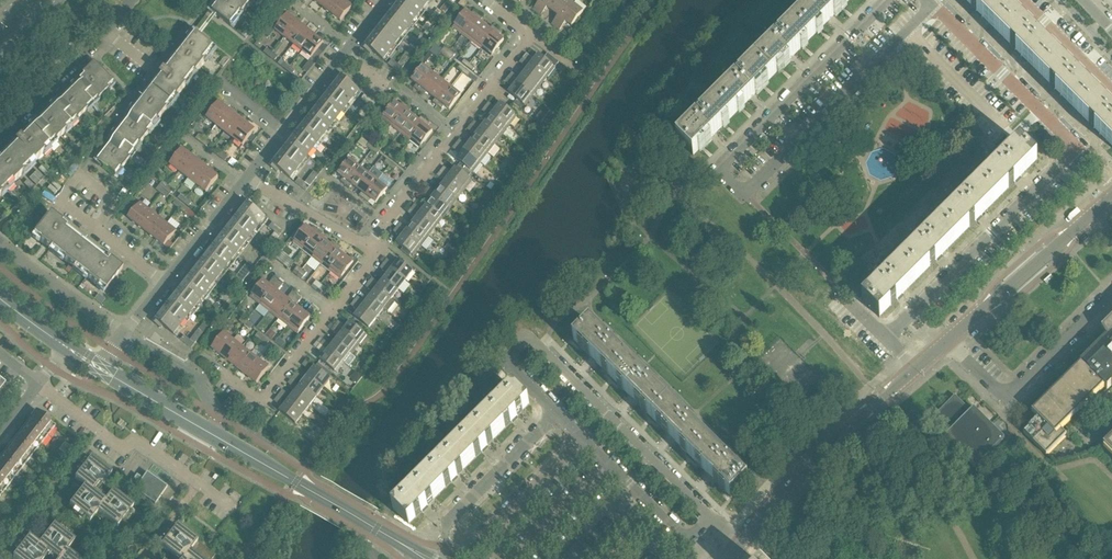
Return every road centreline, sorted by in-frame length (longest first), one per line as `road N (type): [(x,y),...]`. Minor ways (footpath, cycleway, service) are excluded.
road 1 (residential): [(933,6),(745,192),(720,167),(885,0)]
road 2 (residential): [(887,339),(1076,151),(933,6)]
road 3 (tertiary): [(433,558),(99,369)]
road 4 (residential): [(711,515),(546,345),(527,337),(503,357),(558,416)]
road 5 (residential): [(915,370),(810,464),(740,544)]
road 6 (residential): [(232,508),(142,445),(119,445),(39,385)]
road 7 (residential): [(947,341),(999,389),(1013,389),(1111,290)]
road 8 (residential): [(1111,198),(947,341)]
road 9 (residential): [(558,416),(678,534),(690,535),(711,515)]
road 10 (residential): [(0,134),(130,0)]
road 11 (residential): [(456,133),(531,35),(487,0)]
road 12 (residential): [(284,131),(386,0)]
road 13 (residential): [(224,373),(262,402),(333,312)]
road 14 (residential): [(121,333),(0,239)]
road 15 (residential): [(452,519),(558,416)]
road 16 (residential): [(370,243),(246,178)]
road 17 (residential): [(370,243),(456,133)]
road 18 (residential): [(166,282),(59,199)]
road 19 (residential): [(166,282),(246,178)]
road 20 (residential): [(1111,83),(1023,0)]

